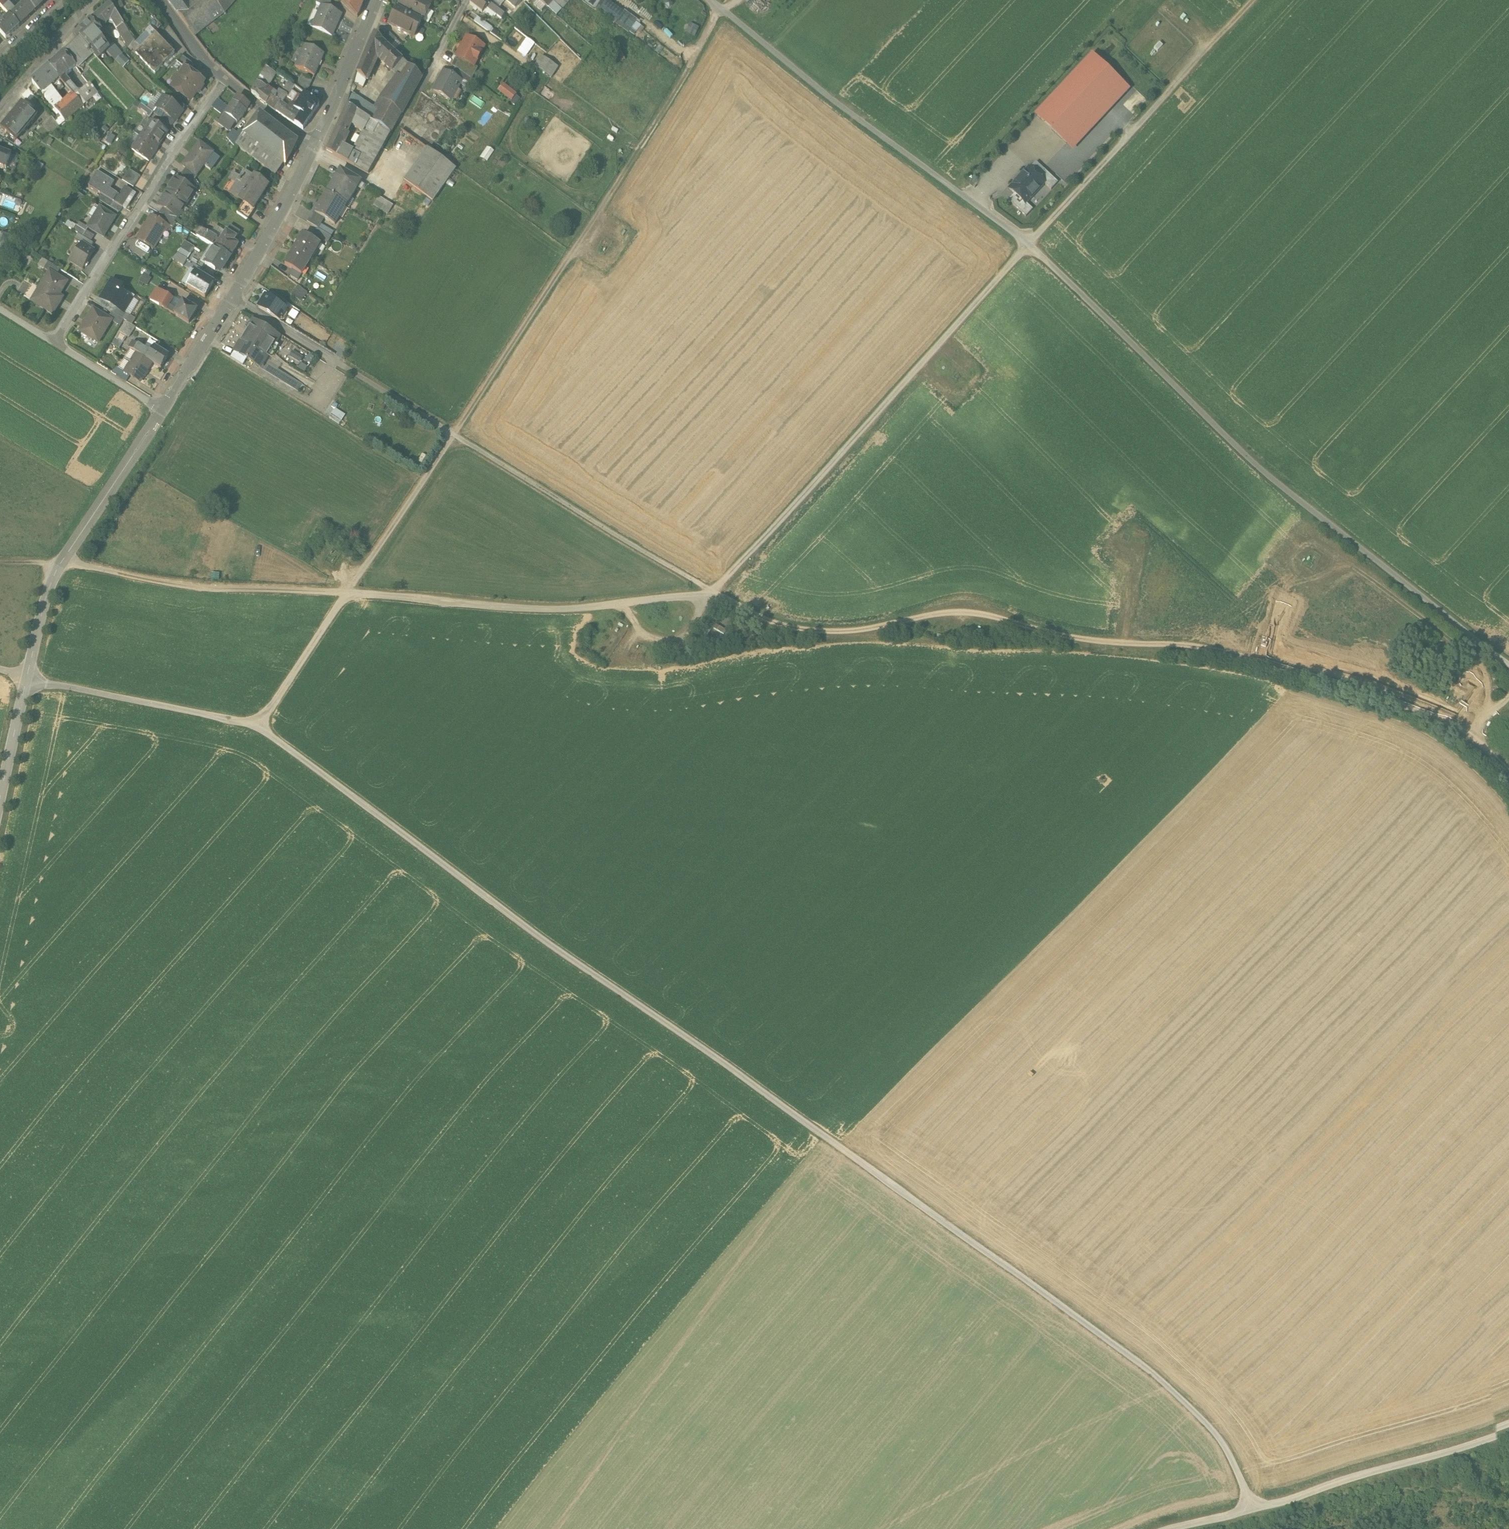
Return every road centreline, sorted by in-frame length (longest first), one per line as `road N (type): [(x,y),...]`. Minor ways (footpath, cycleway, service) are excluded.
road 1 (track): [(0,685),(260,746),(1198,1491),(1226,1528)]
road 2 (track): [(1255,0),(714,594),(546,614),(221,596),(64,571)]
road 3 (track): [(1508,782),(1473,737),(1383,701),(1218,654),(1075,646),(951,614),(862,637),(768,628),(235,300)]
road 4 (track): [(713,0),(1030,243),(1237,447),(1508,662)]
road 5 (track): [(260,746),(722,7)]
road 6 (tertiary): [(162,411),(57,584),(0,857)]
road 7 (residential): [(221,75),(58,343)]
road 8 (tertiary): [(314,147),(235,300),(162,411)]
road 9 (residential): [(467,0),(371,179),(314,147)]
road 10 (track): [(1327,1528),(1508,1463)]
road 11 (tertiary): [(382,0),(314,147)]
road 12 (residential): [(92,0),(0,110)]
road 13 (residential): [(58,343),(162,411)]

